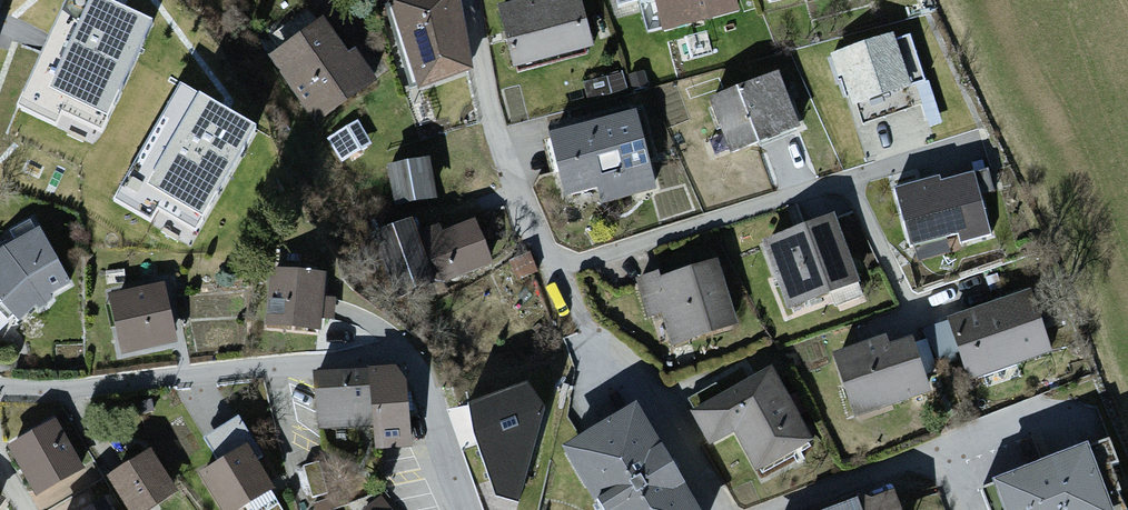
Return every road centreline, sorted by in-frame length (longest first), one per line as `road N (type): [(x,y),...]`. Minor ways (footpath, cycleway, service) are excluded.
road 1 (residential): [(0,395),(411,360),(468,509)]
road 2 (residential): [(559,270),(838,188)]
road 3 (residential): [(559,270),(594,343),(657,404),(719,509)]
road 4 (residential): [(479,0),(514,168),(559,270)]
road 5 (residential): [(838,188),(859,196),(915,310),(998,282)]
road 6 (residential): [(797,509),(941,469),(955,509)]
road 7 (residential): [(838,188),(955,152)]

